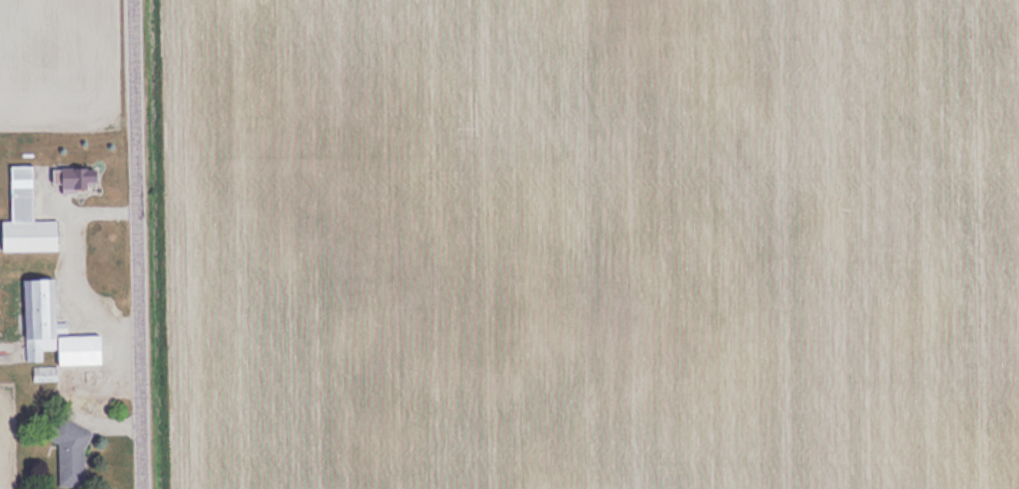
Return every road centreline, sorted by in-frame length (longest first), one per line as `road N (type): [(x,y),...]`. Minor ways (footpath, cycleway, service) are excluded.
road 1 (tertiary): [(144,488),(136,0)]

